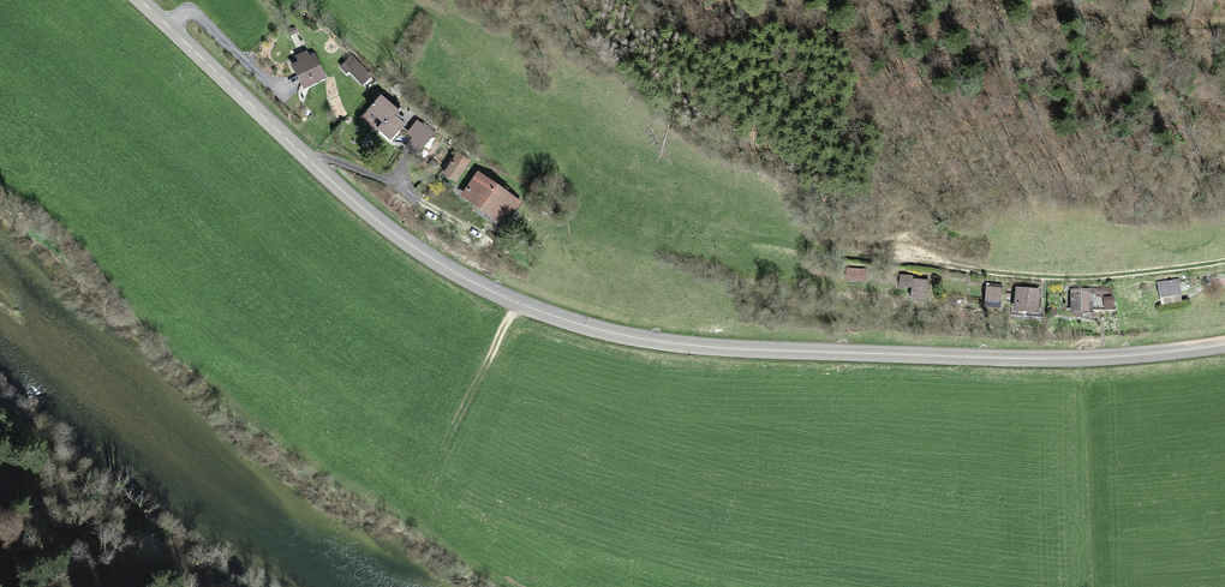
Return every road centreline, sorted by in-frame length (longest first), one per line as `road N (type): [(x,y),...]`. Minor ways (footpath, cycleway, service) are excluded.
road 1 (secondary): [(141,0),(386,227),(496,294),(574,322),(651,340),(756,350),(1053,359),(1224,345)]
road 2 (track): [(1224,261),(1070,277),(914,259)]
road 3 (track): [(990,0),(1100,22),(1224,26)]

